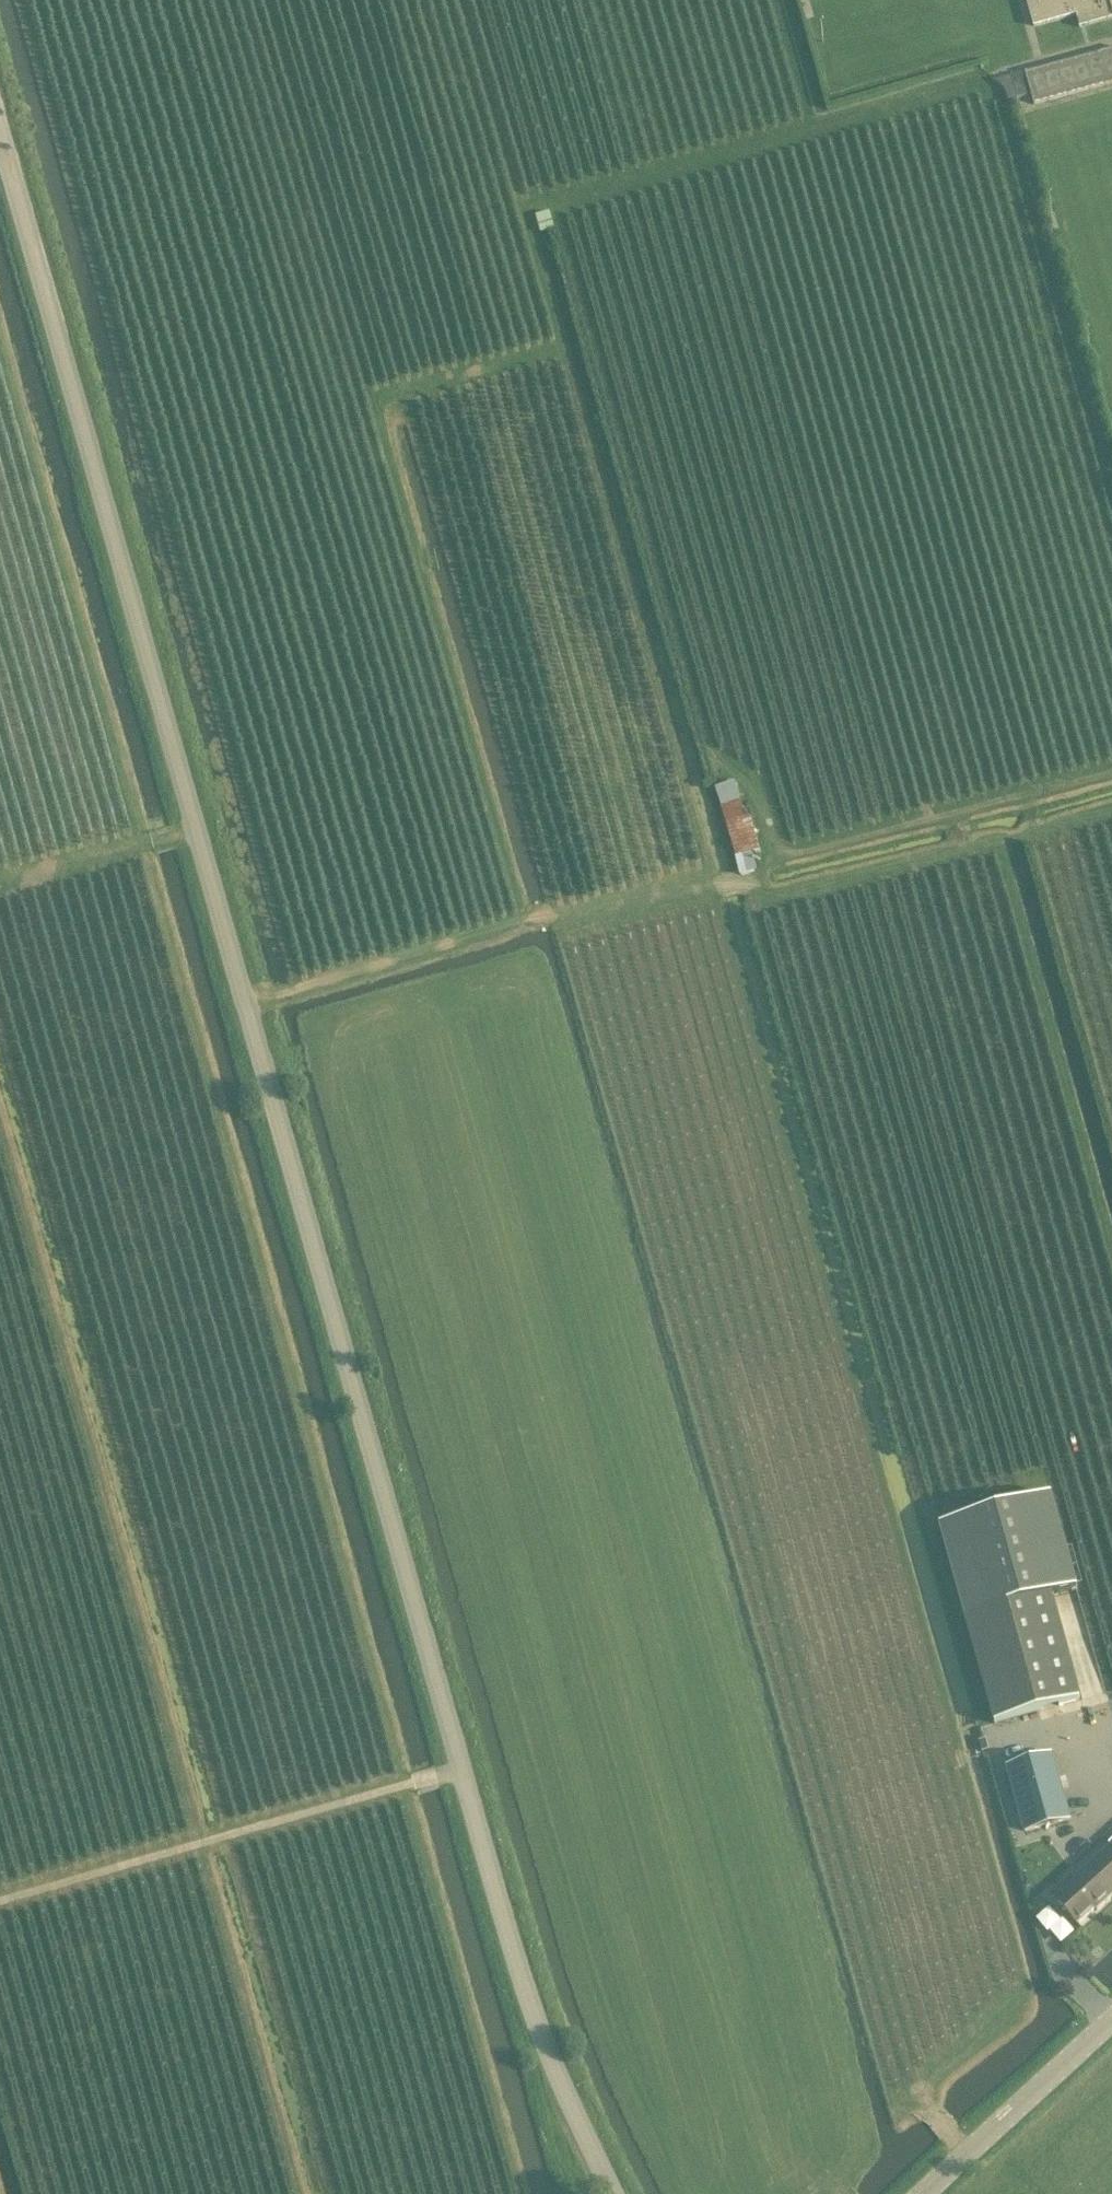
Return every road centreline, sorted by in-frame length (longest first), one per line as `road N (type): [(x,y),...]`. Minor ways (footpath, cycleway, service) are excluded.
road 1 (tertiary): [(614,2193),(530,2022),(239,924),(0,128)]
road 2 (tertiary): [(929,2193),(1111,2025)]

